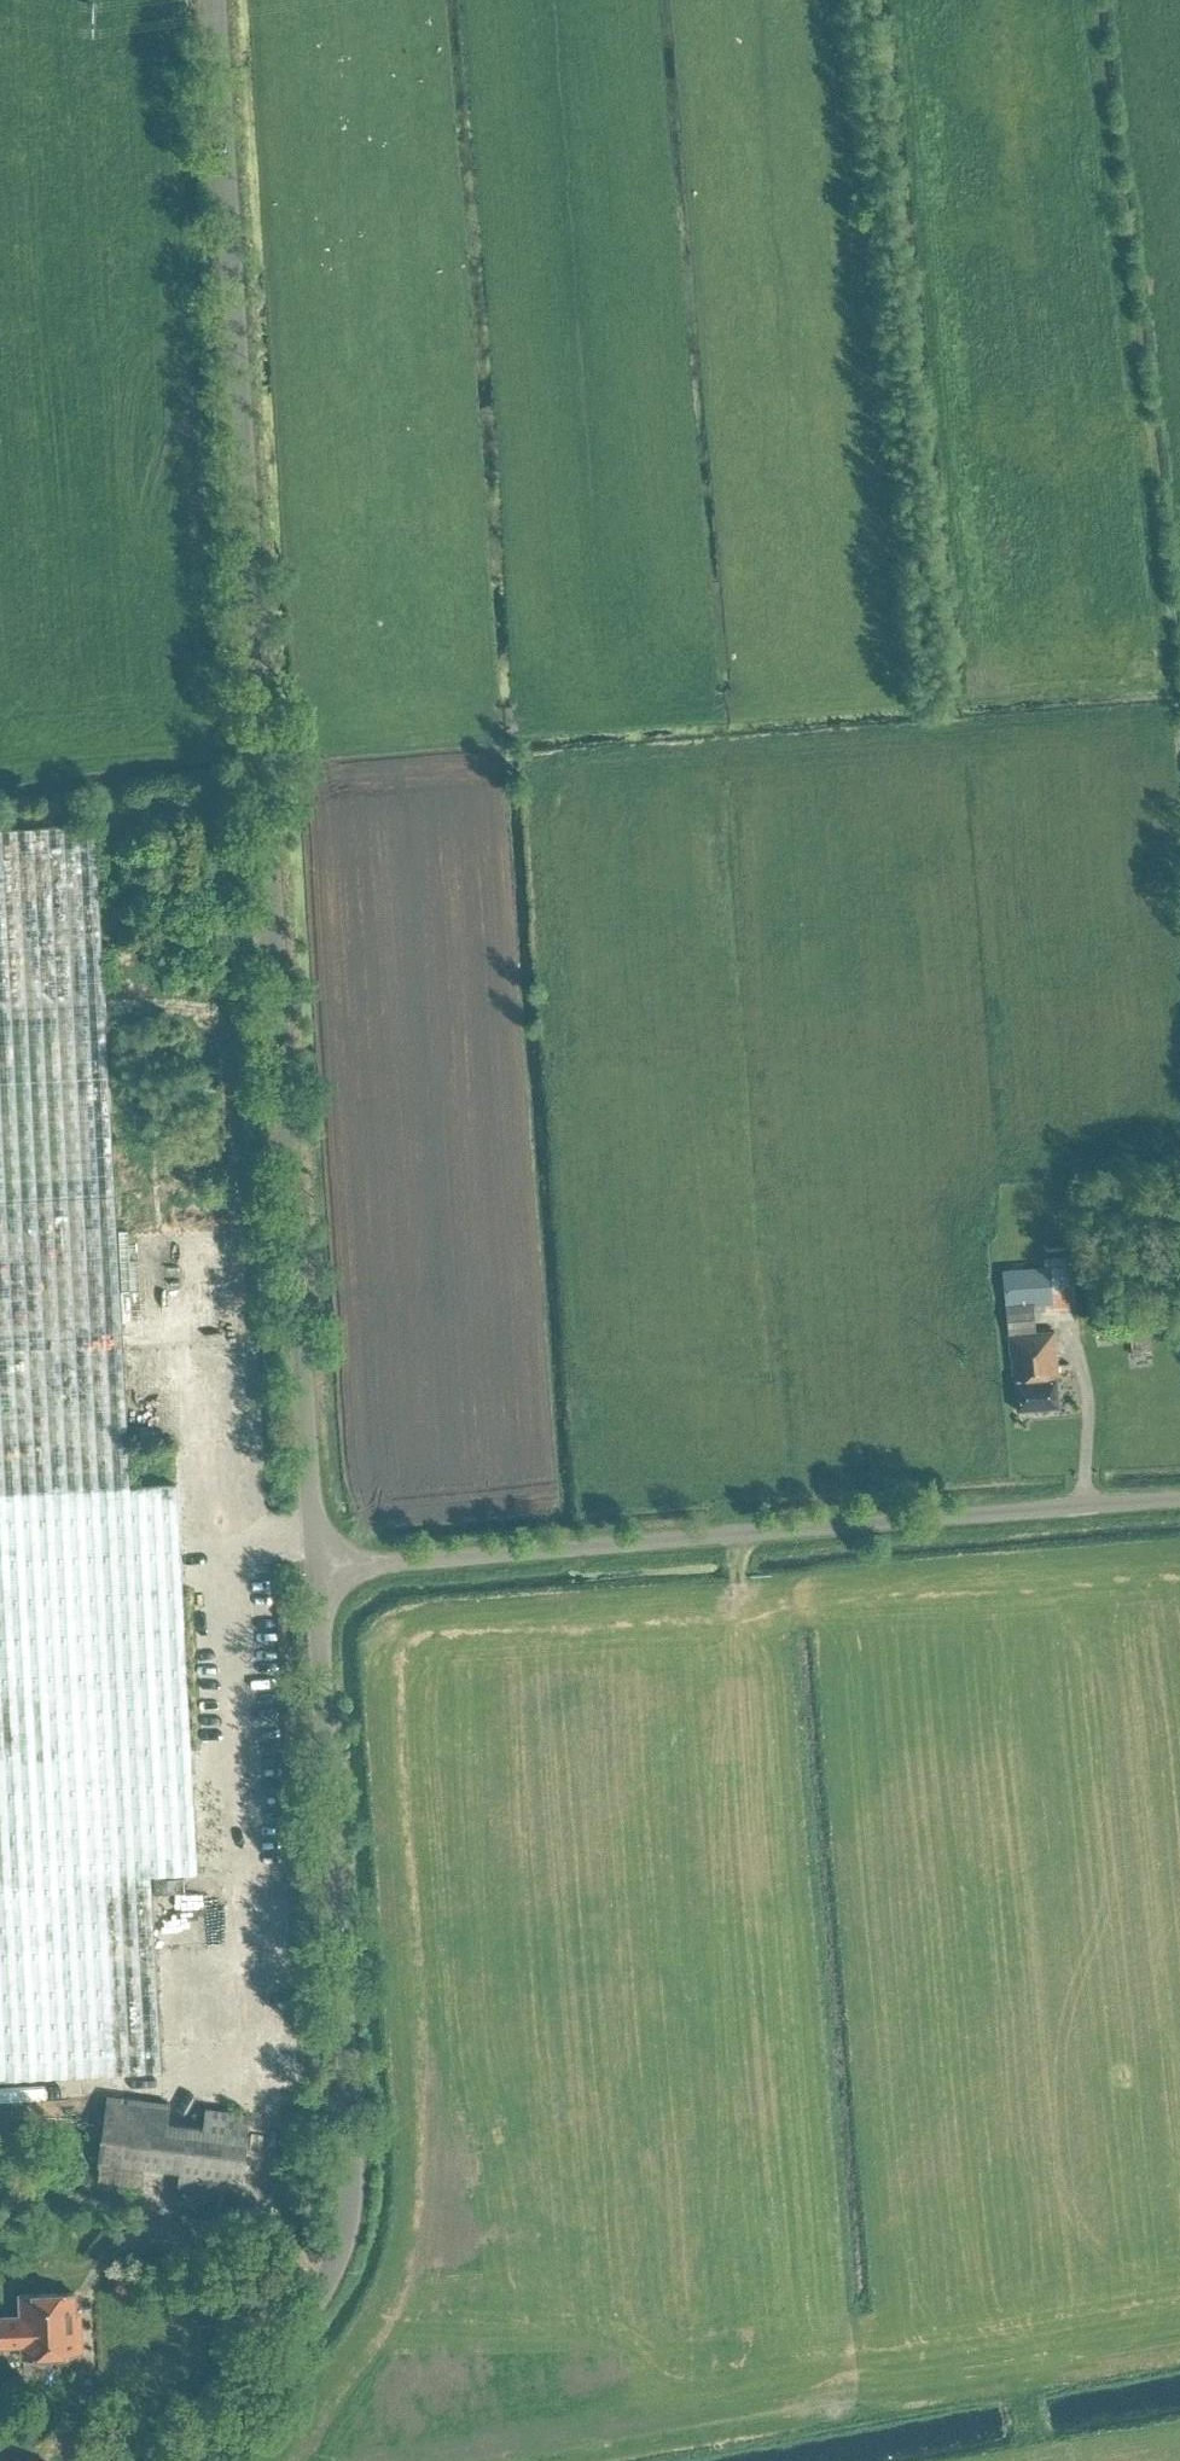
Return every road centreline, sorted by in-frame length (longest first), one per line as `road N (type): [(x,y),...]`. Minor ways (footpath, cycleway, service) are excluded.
road 1 (tertiary): [(319,1585),(214,0)]
road 2 (tertiary): [(207,2460),(326,2290),(346,2236),(319,1585)]
road 3 (unclassified): [(319,1585),(1179,1517)]

